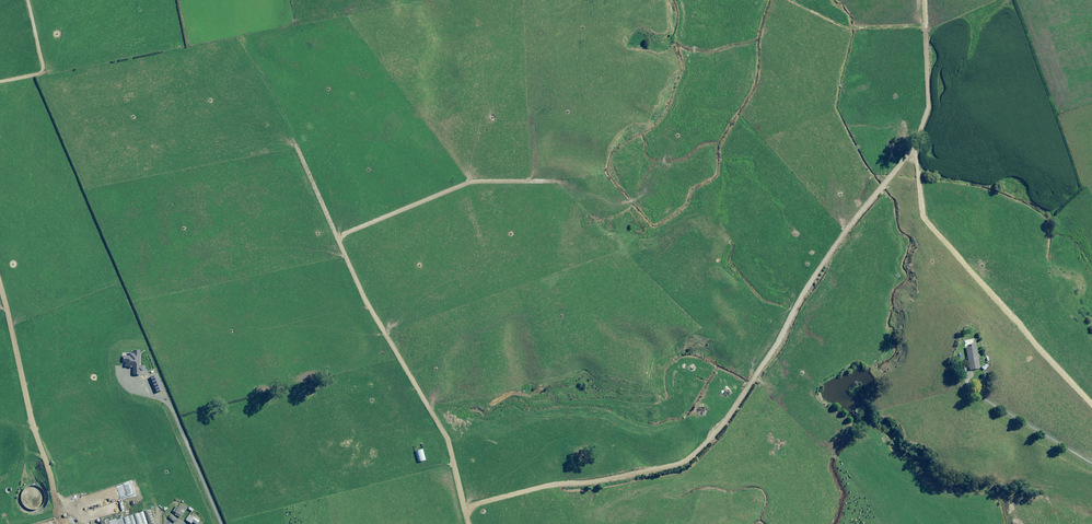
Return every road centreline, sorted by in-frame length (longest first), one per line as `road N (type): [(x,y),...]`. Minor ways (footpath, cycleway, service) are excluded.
road 1 (track): [(466,523),(479,501),(676,468),(706,444),(747,399),(833,243),(915,149)]
road 2 (track): [(467,523),(452,462),(394,320),(269,75)]
road 3 (track): [(926,0),(931,104),(915,149),(925,221),(1091,405)]
road 4 (track): [(0,318),(57,523)]

